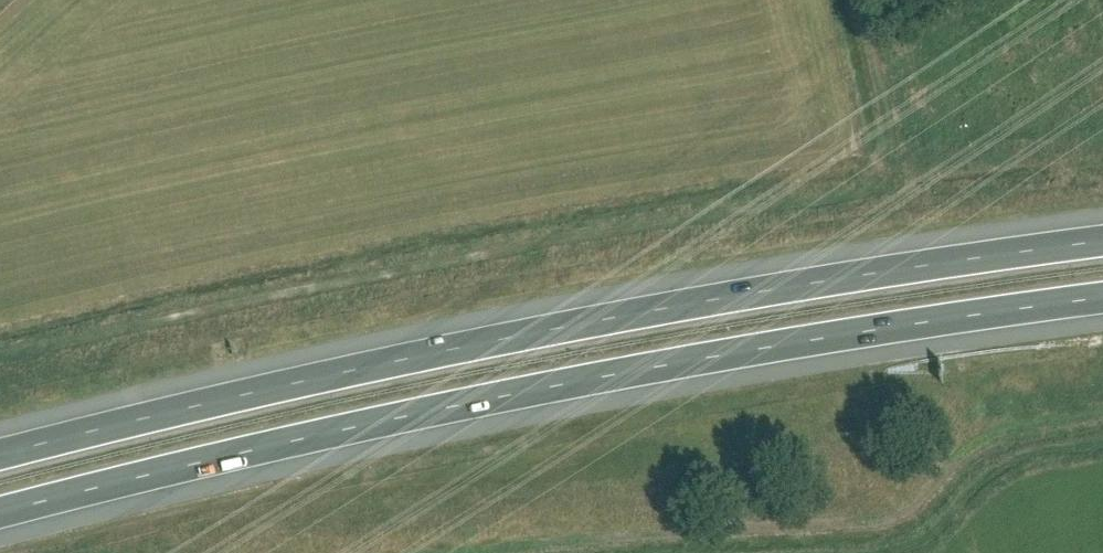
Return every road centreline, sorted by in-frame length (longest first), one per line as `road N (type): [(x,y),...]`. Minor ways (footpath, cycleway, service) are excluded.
road 1 (motorway): [(0,513),(505,397),(1102,299)]
road 2 (motorway): [(1102,242),(506,339),(0,455)]

